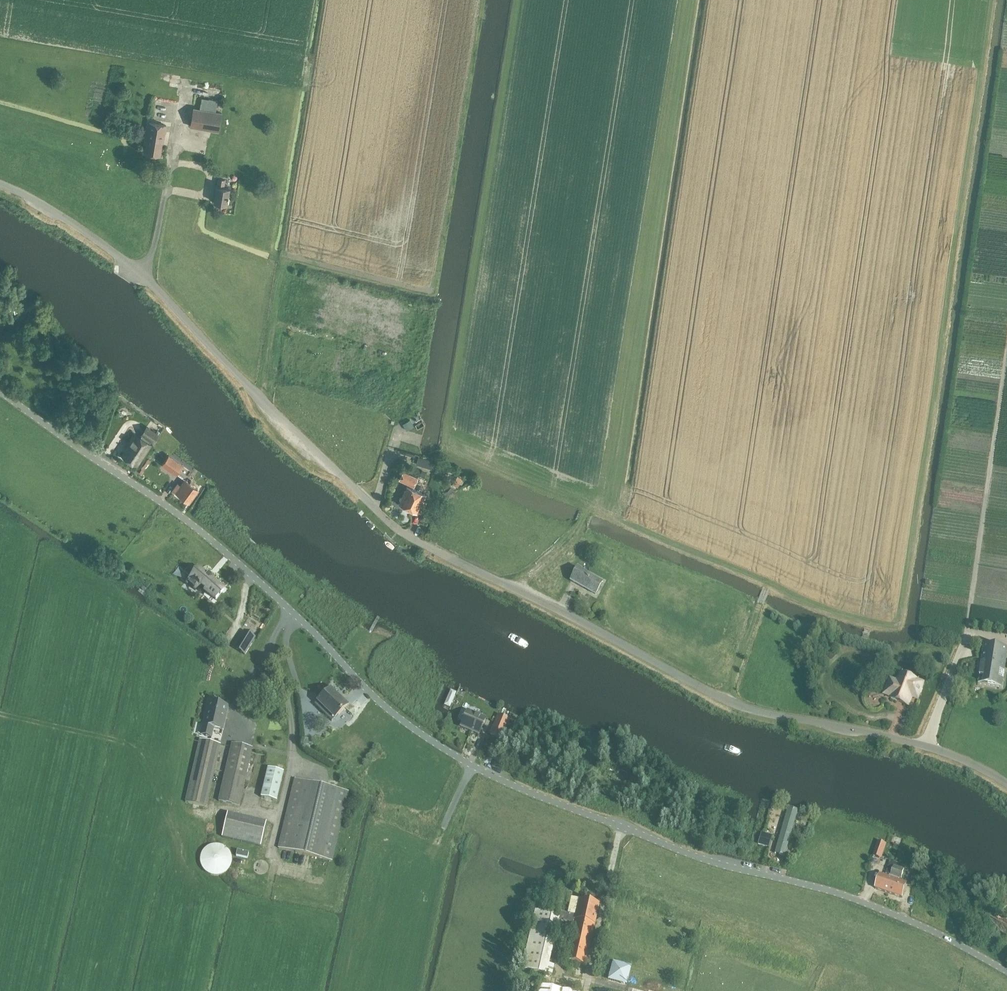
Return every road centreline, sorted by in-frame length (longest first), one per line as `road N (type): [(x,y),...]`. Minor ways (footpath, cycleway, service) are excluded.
road 1 (tertiary): [(1006,783),(928,747),(726,700),(408,537),(141,275),(36,200),(0,184)]
road 2 (unclassified): [(1006,971),(853,898),(709,861),(465,761),(369,691),(177,513),(0,392)]
road 3 (track): [(928,747),(967,647),(1006,366)]
road 4 (track): [(726,700),(768,588)]

